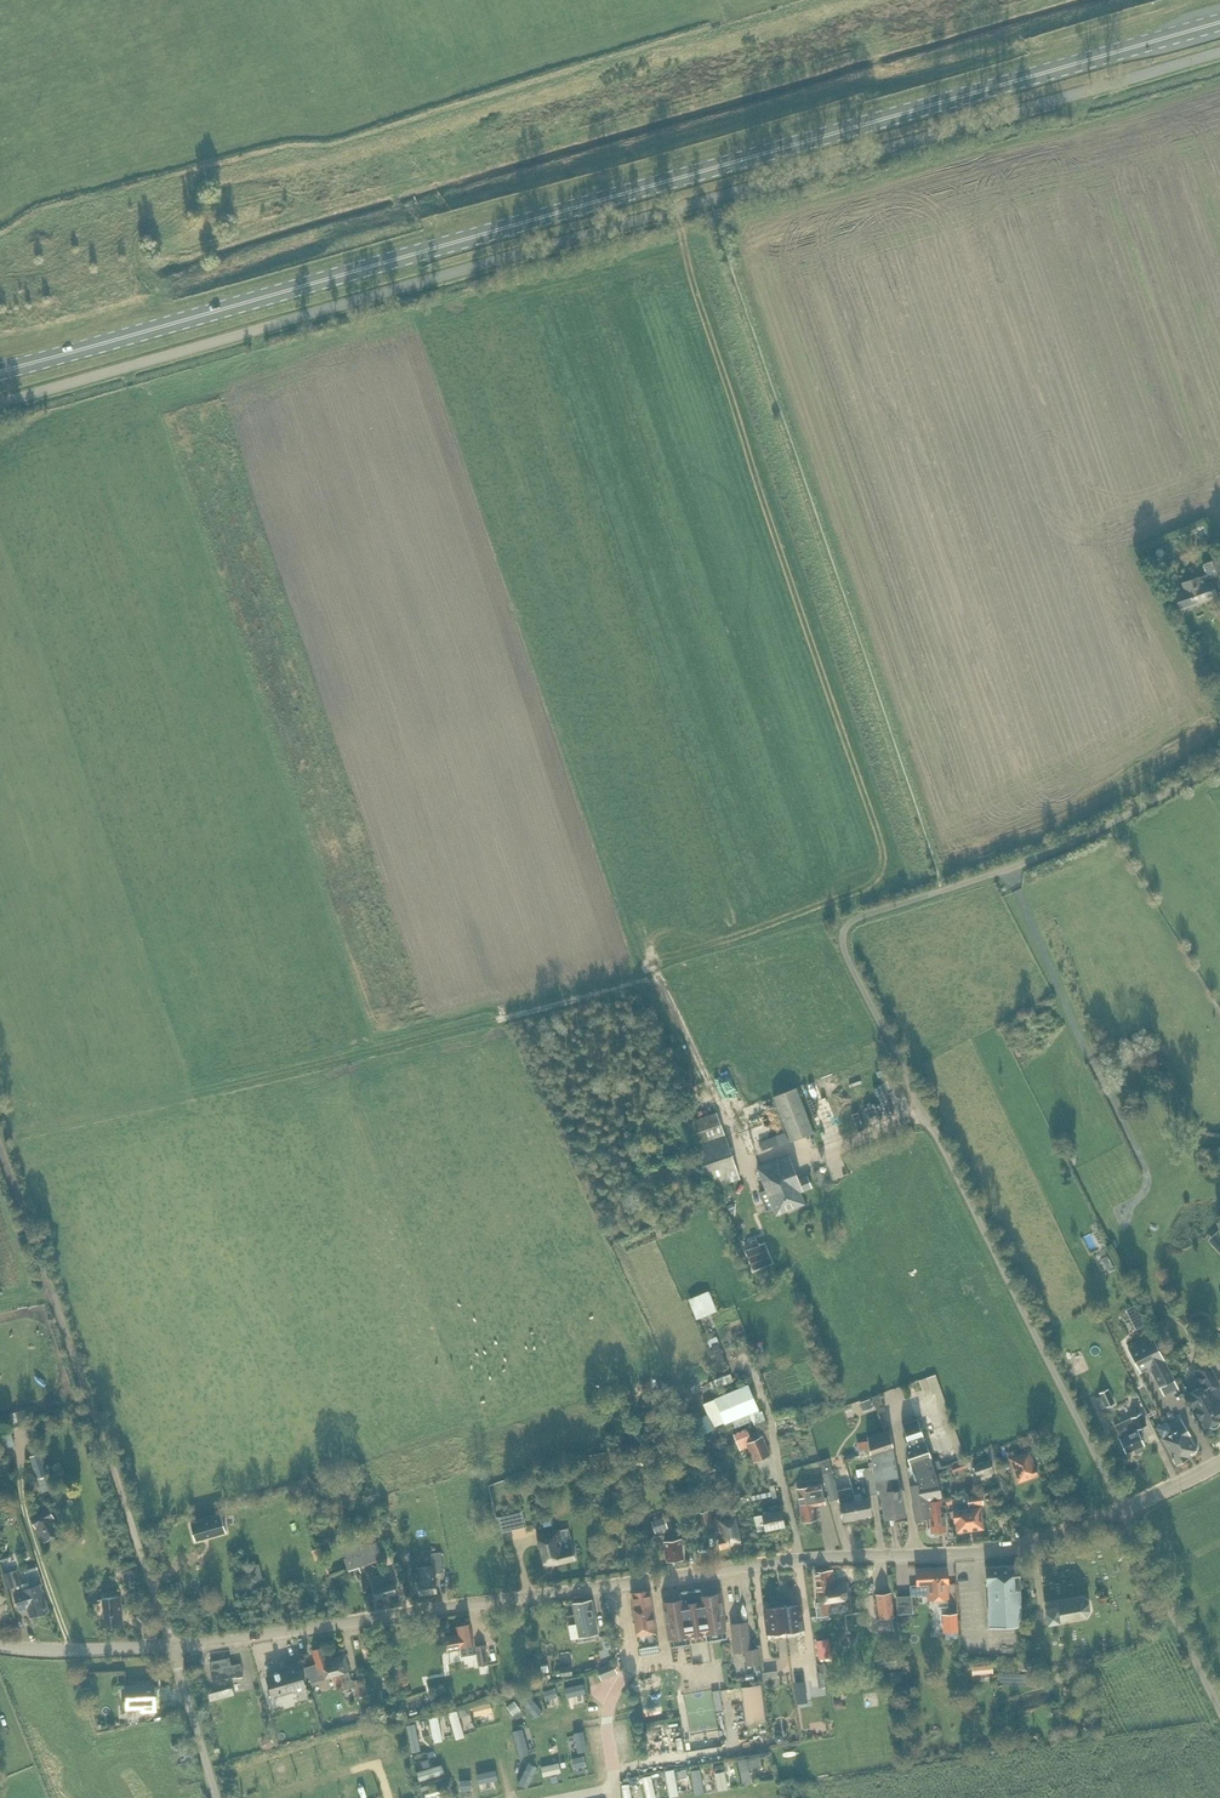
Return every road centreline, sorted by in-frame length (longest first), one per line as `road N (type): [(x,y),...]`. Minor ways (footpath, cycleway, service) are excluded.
road 1 (unclassified): [(0,403),(1219,53)]
road 2 (primary): [(0,370),(1219,22)]
road 3 (unclassified): [(1122,1511),(850,964),(843,931),(864,916),(1064,847),(1219,763)]
road 4 (tertiary): [(171,1647),(805,1558),(1001,1552),(1122,1511)]
road 5 (unclassified): [(171,1647),(0,1143)]
road 6 (unclassified): [(1219,1710),(1122,1511)]
road 7 (tertiary): [(171,1647),(0,1646)]
road 8 (unclassified): [(217,1797),(171,1647)]

